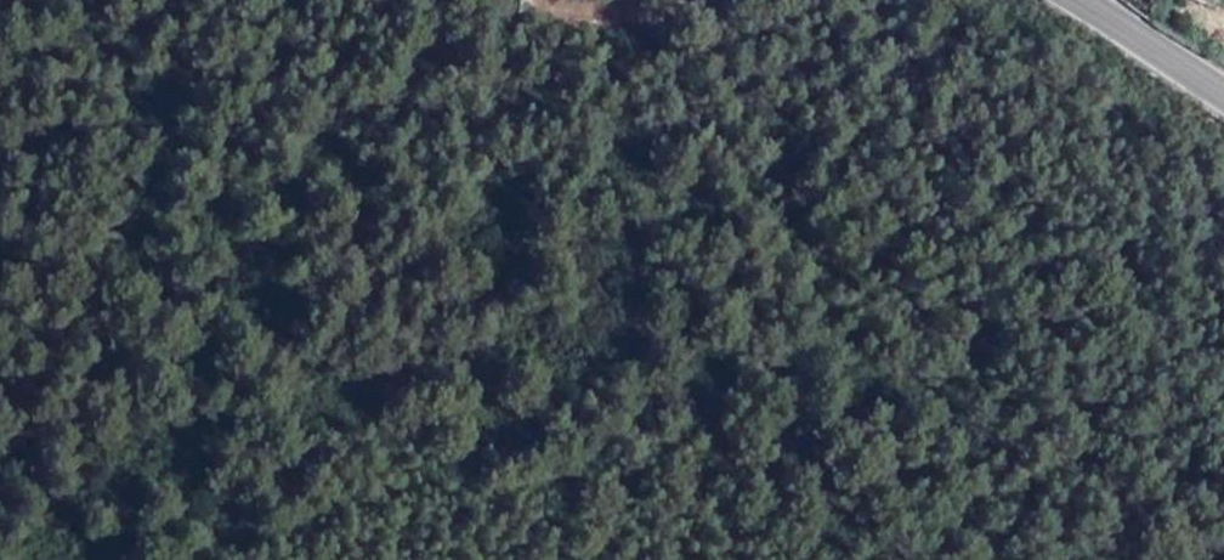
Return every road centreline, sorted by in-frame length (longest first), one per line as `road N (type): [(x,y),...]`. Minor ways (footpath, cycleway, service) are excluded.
road 1 (tertiary): [(1079,0),(1223,96)]

